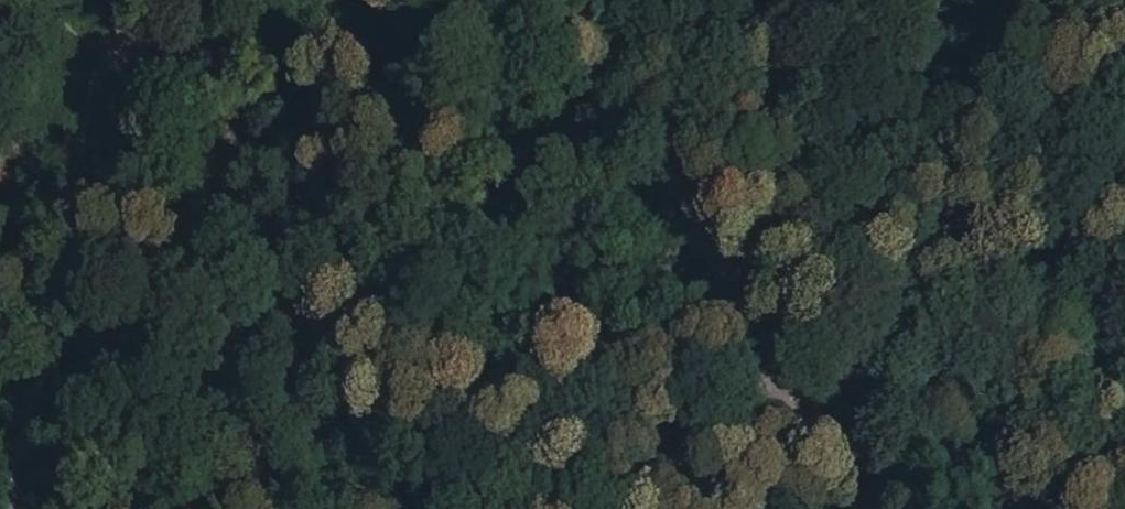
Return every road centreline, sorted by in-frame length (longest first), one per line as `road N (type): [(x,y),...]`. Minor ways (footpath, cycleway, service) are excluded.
road 1 (unknown): [(184,61),(410,331),(452,355),(508,373),(719,369),(799,389)]
road 2 (residential): [(0,497),(60,262),(86,98),(115,57),(145,50),(184,61)]
road 3 (track): [(1023,0),(1096,418),(1103,508)]
road 4 (track): [(799,389),(573,0)]
road 5 (track): [(799,389),(868,508)]

